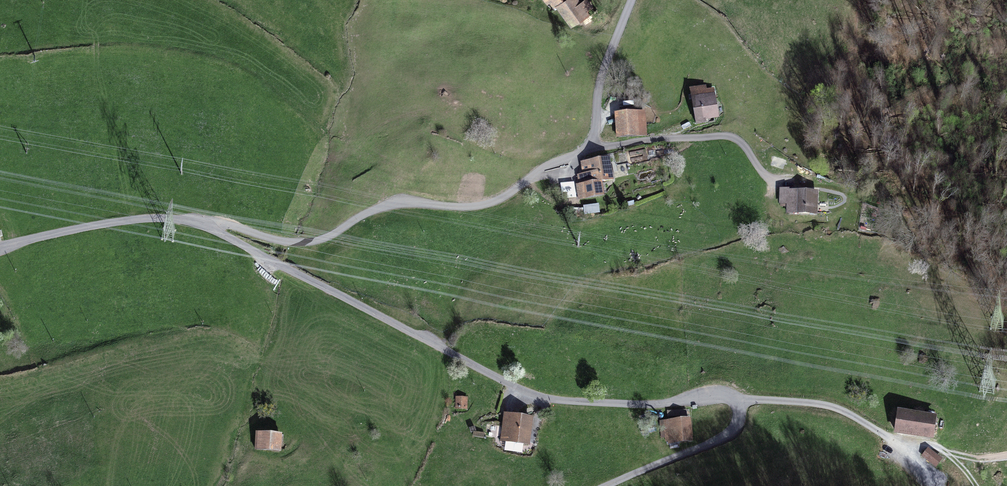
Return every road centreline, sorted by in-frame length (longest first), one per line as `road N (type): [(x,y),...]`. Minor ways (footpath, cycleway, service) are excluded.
road 1 (motorway): [(0,155),(351,117),(546,75),(791,0)]
road 2 (unclassified): [(203,224),(528,393),(649,405),(718,392),(738,401),(732,433),(609,485)]
road 3 (residential): [(583,151),(488,204),(387,206),(307,242),(203,224)]
road 4 (unclassified): [(0,248),(124,221),(203,224)]

